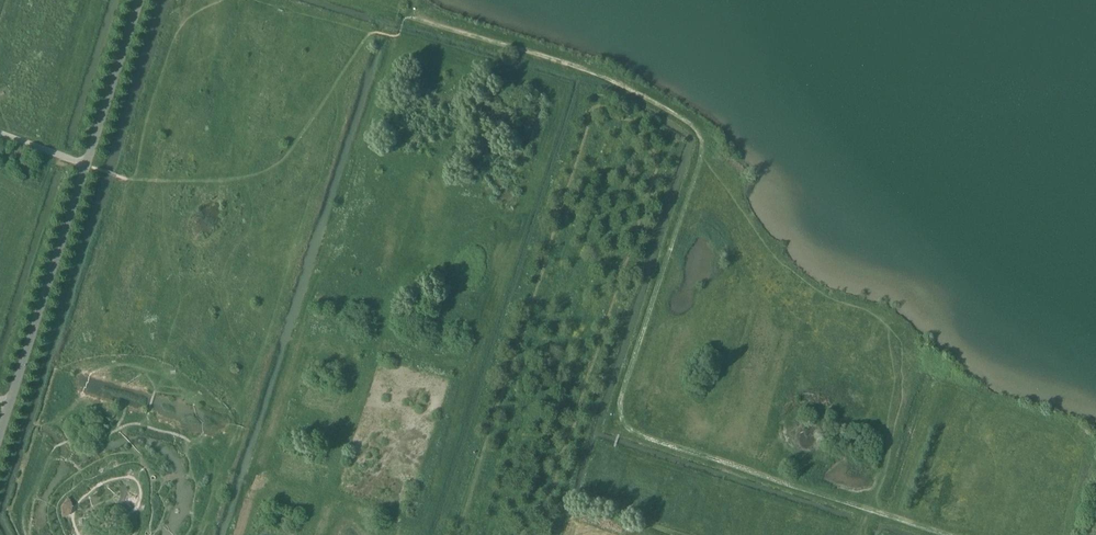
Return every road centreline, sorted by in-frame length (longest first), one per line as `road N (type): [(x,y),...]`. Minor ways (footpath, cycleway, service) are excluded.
road 1 (track): [(397,11),(606,77),(694,127),(705,149),(618,415),(627,426),(940,534)]

